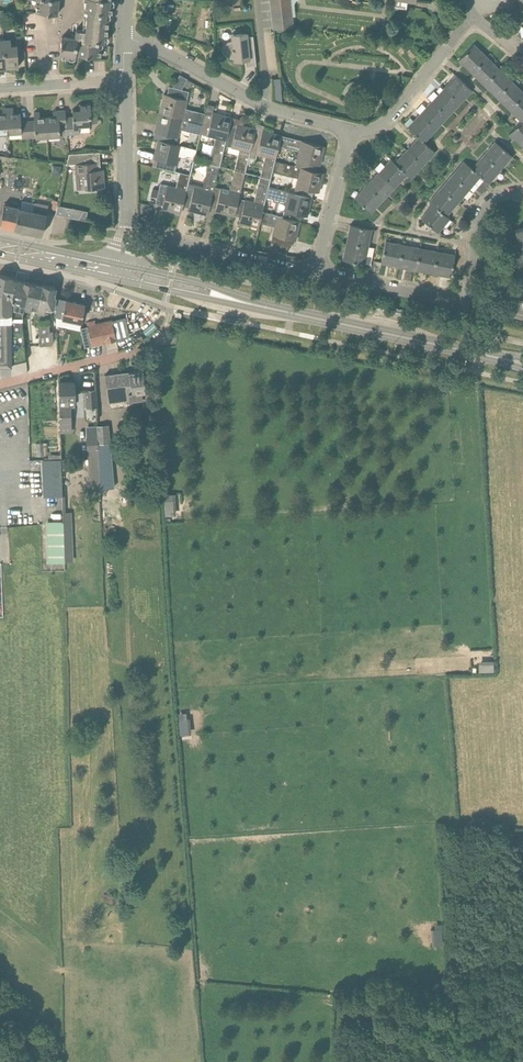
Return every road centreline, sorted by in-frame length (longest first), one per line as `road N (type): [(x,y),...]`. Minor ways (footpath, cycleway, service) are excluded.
road 1 (residential): [(316,272),(455,298),(484,201),(522,193)]
road 2 (primary): [(249,305),(520,363)]
road 3 (residential): [(123,40),(140,41),(281,117),(346,133)]
road 4 (residential): [(346,133),(388,120),(474,17)]
road 5 (residential): [(150,237),(316,272)]
road 6 (track): [(484,1061),(423,1028),(335,1003)]
road 7 (tertiary): [(126,225),(124,82)]
road 8 (residential): [(316,272),(346,133)]
road 9 (primary): [(117,280),(249,305)]
road 10 (primary): [(249,305),(211,286),(128,267)]
road 11 (residential): [(124,82),(0,90)]

